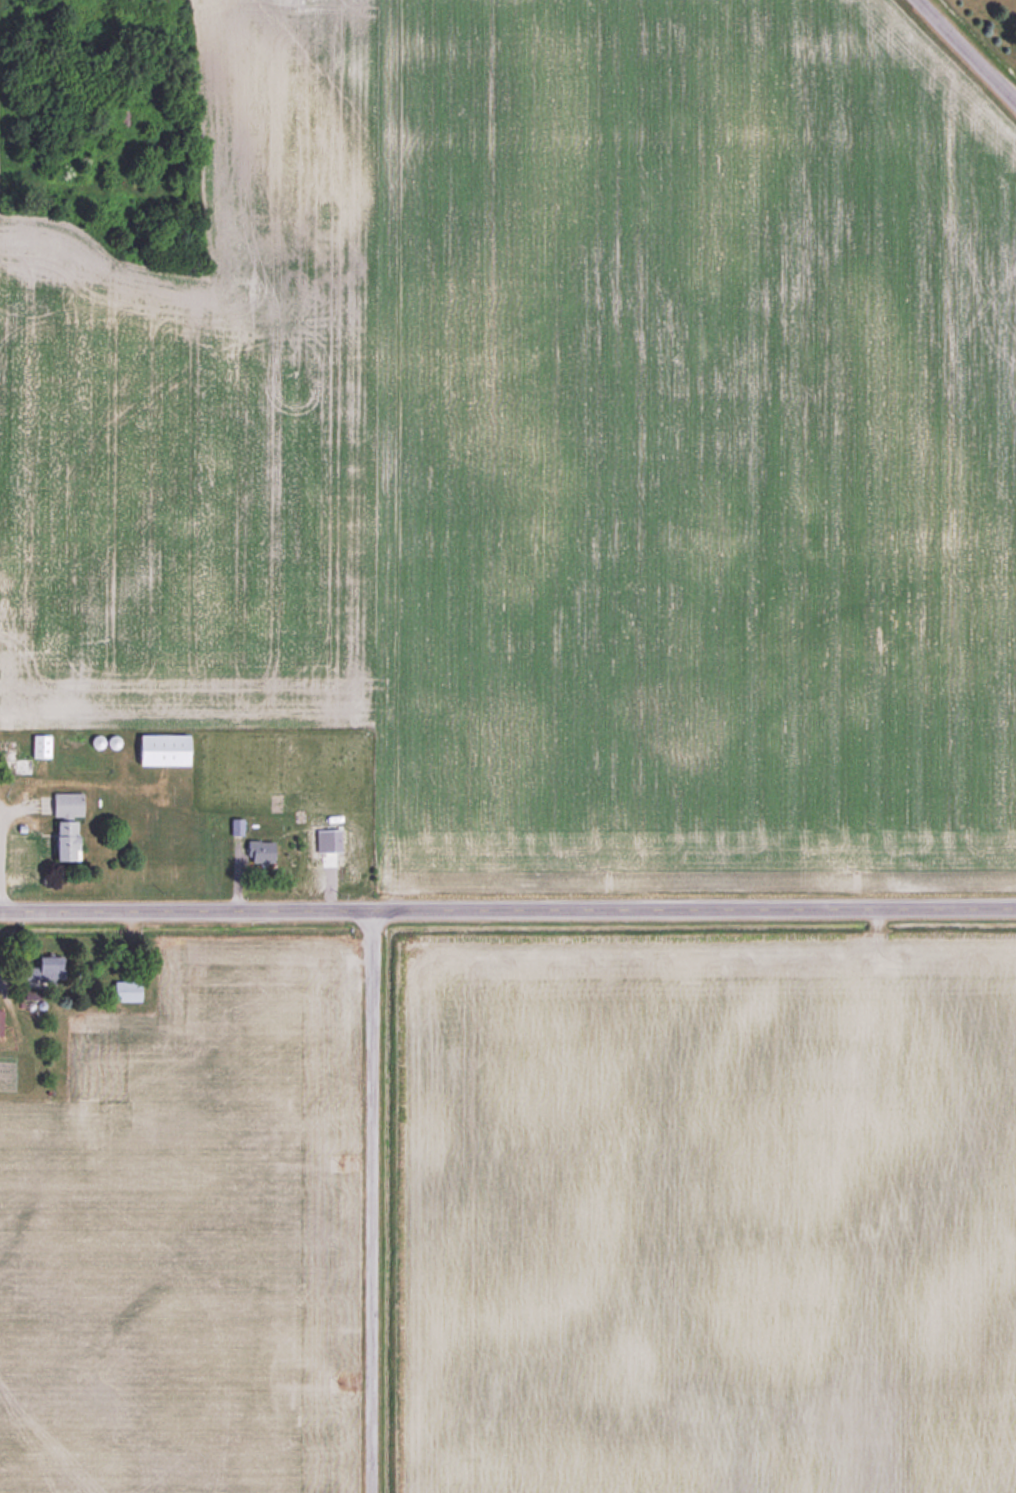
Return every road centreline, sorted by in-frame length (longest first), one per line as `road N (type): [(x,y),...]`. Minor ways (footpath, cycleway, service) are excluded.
road 1 (tertiary): [(1015,909),(0,914)]
road 2 (residential): [(371,1492),(374,912)]
road 3 (residential): [(1015,98),(922,0)]

